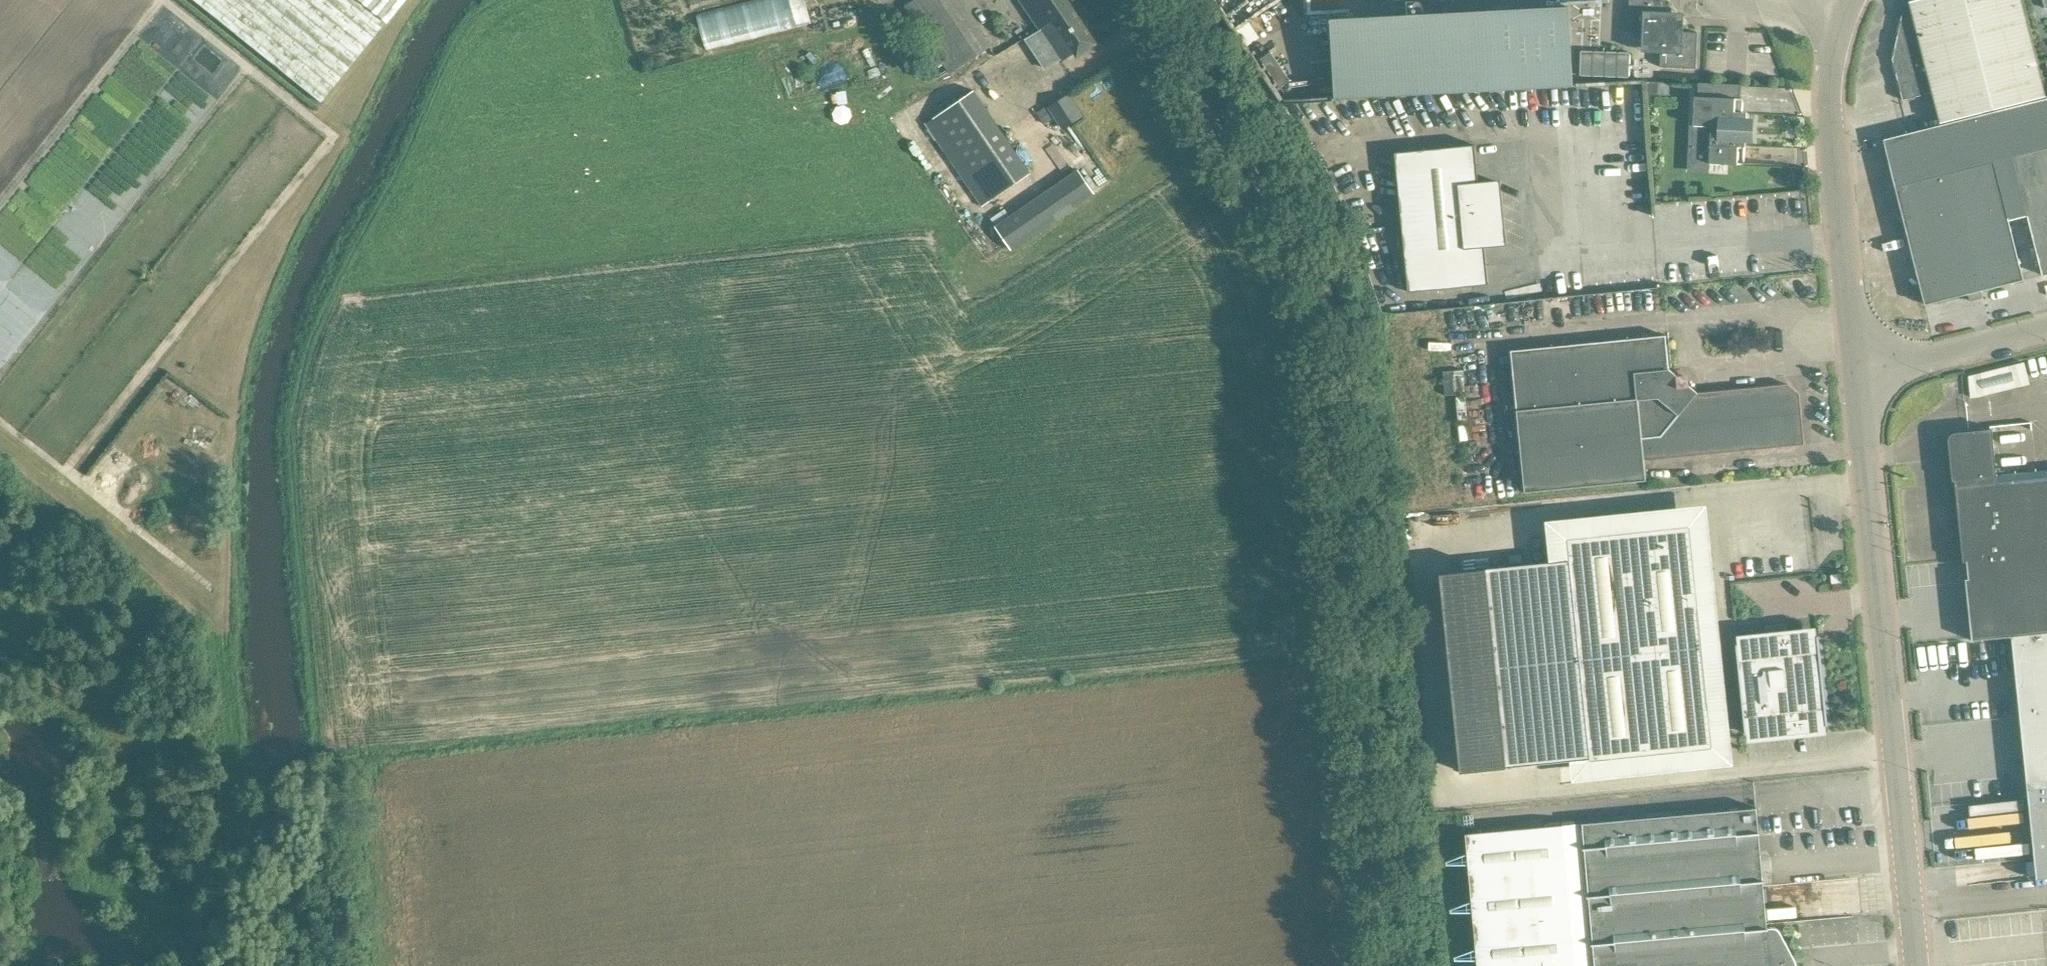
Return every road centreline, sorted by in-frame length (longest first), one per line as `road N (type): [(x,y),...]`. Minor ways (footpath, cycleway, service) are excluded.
road 1 (track): [(1137,0),(1249,165),(1314,295),(1390,965)]
road 2 (unclassified): [(1856,374),(1916,965)]
road 3 (unclassified): [(1856,374),(1832,134),(1830,76),(1843,14)]
road 4 (unclassified): [(1856,374),(2046,326)]

